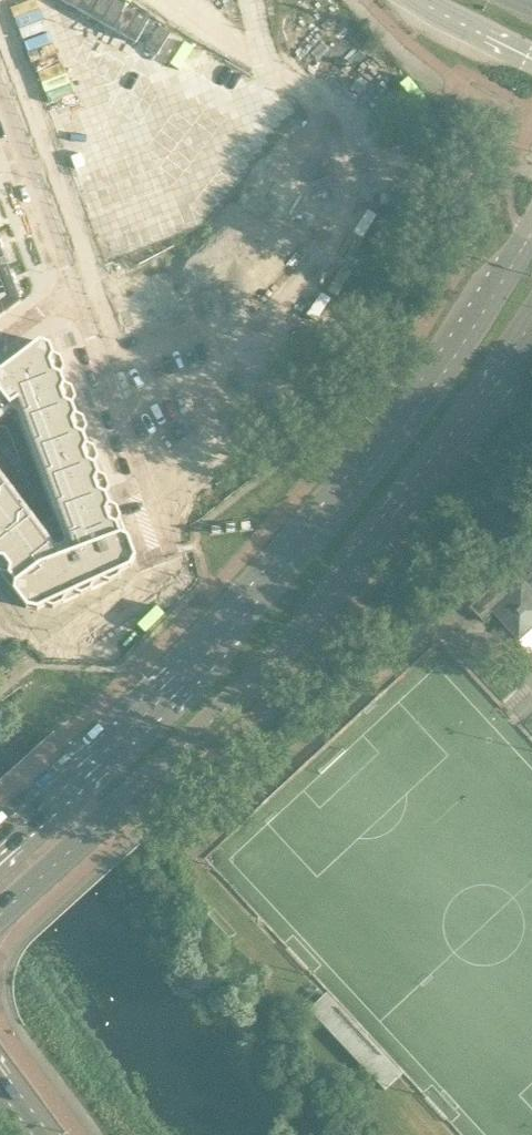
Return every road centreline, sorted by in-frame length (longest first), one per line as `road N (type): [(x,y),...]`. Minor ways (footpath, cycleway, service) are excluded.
road 1 (secondary): [(531,233),(414,409),(200,661),(0,846)]
road 2 (secondary): [(0,917),(258,677),(531,344)]
road 3 (residential): [(174,563),(68,288)]
road 4 (residential): [(368,124),(141,0)]
road 5 (residential): [(68,288),(0,101)]
road 6 (unclassified): [(421,0),(531,58)]

